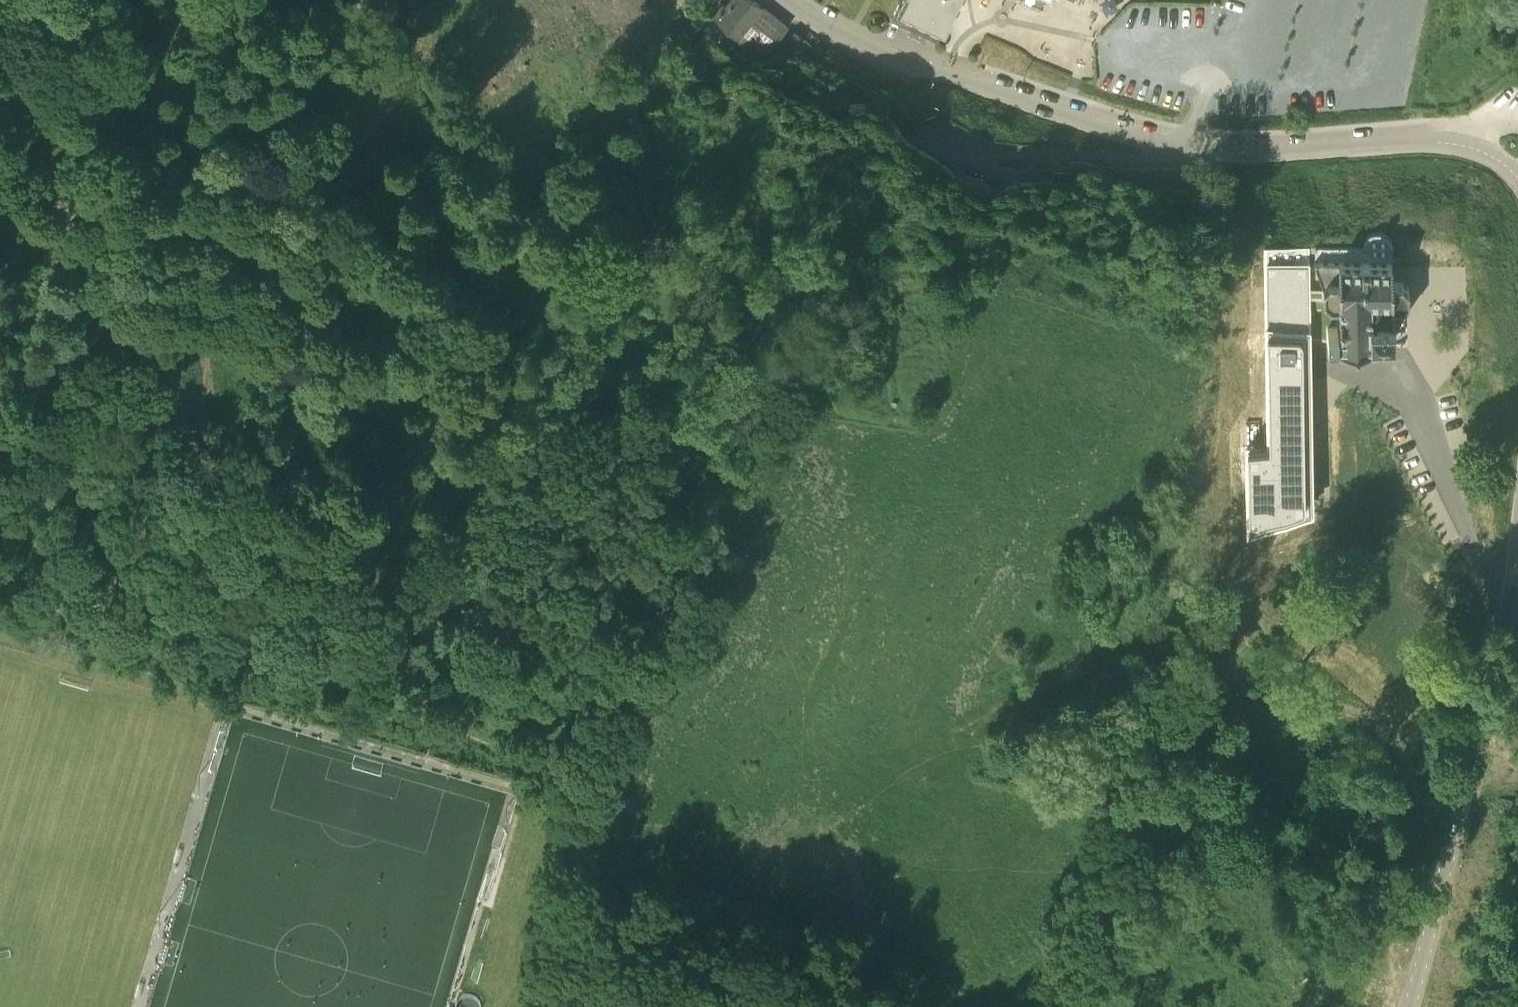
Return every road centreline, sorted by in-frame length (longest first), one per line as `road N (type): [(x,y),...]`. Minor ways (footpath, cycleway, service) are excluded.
road 1 (tertiary): [(1517,176),(1473,148),(1436,141),(1246,152),(1145,139),(902,60),(785,0)]
road 2 (track): [(266,525),(290,460),(303,360),(296,280),(280,249),(252,222),(203,203),(51,214),(0,159)]
road 3 (tertiary): [(1409,1006),(1517,566)]
road 4 (track): [(1400,1006),(1391,870),(1407,792),(1400,744),(1371,715),(1257,700)]
road 5 (track): [(147,498),(95,612),(112,638),(125,640),(185,610)]

